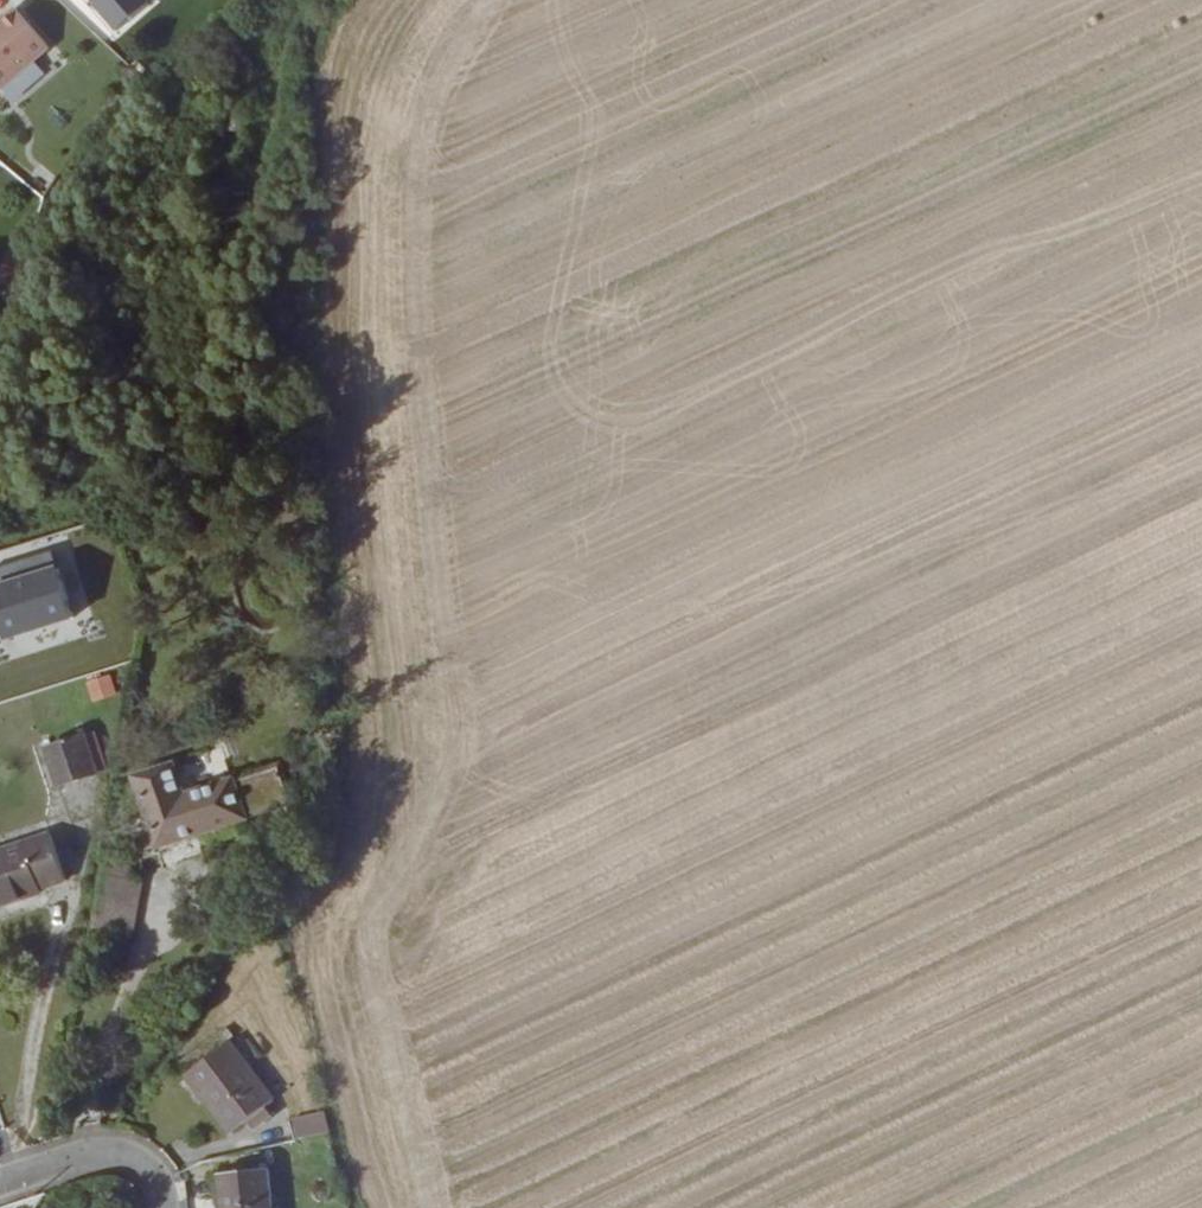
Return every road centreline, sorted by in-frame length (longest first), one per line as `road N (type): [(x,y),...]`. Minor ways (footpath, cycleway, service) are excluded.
road 1 (residential): [(0,1182),(118,1155),(142,1162),(161,1207)]

